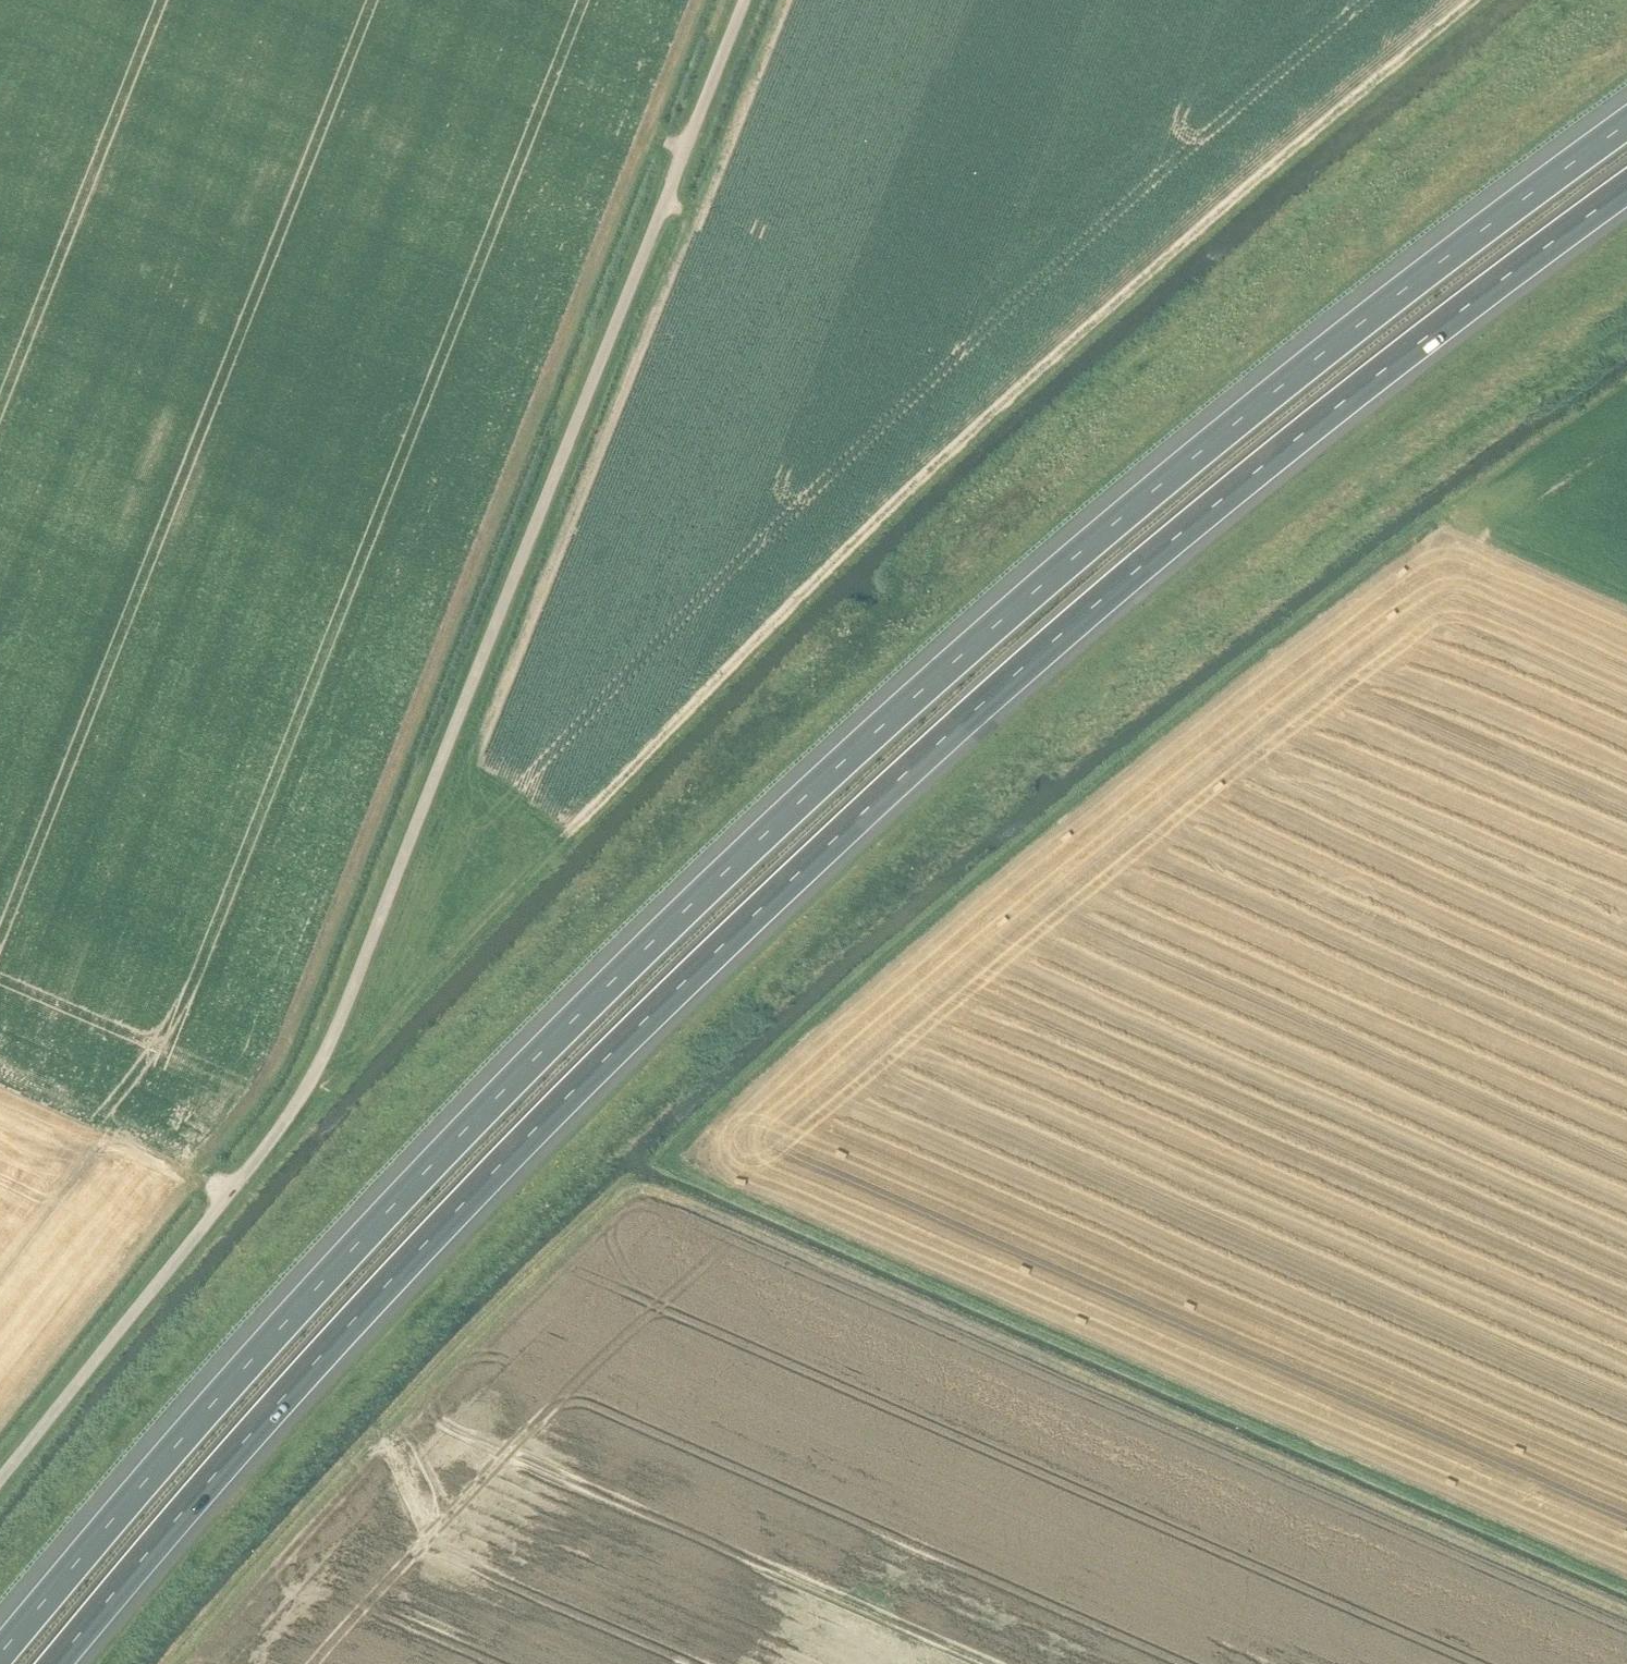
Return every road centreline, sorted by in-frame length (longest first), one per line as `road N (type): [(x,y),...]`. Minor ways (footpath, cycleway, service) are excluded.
road 1 (motorway): [(1626,124),(1279,388),(1076,556),(746,852),(403,1194),(0,1654)]
road 2 (motorway): [(56,1663),(422,1246),(755,913),(1176,536),(1626,188)]
road 3 (unclassified): [(0,1481),(254,1162),(322,1059),(744,0)]

